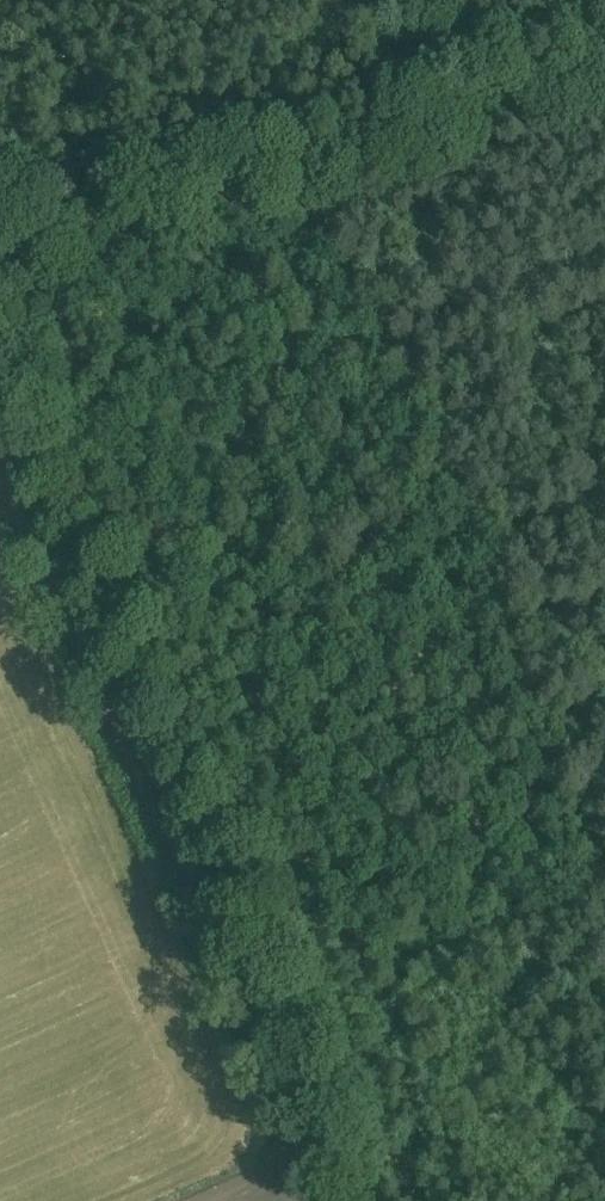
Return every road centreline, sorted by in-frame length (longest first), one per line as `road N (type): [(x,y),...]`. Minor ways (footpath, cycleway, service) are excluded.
road 1 (track): [(327,1200),(0,481)]
road 2 (track): [(0,262),(604,75)]

